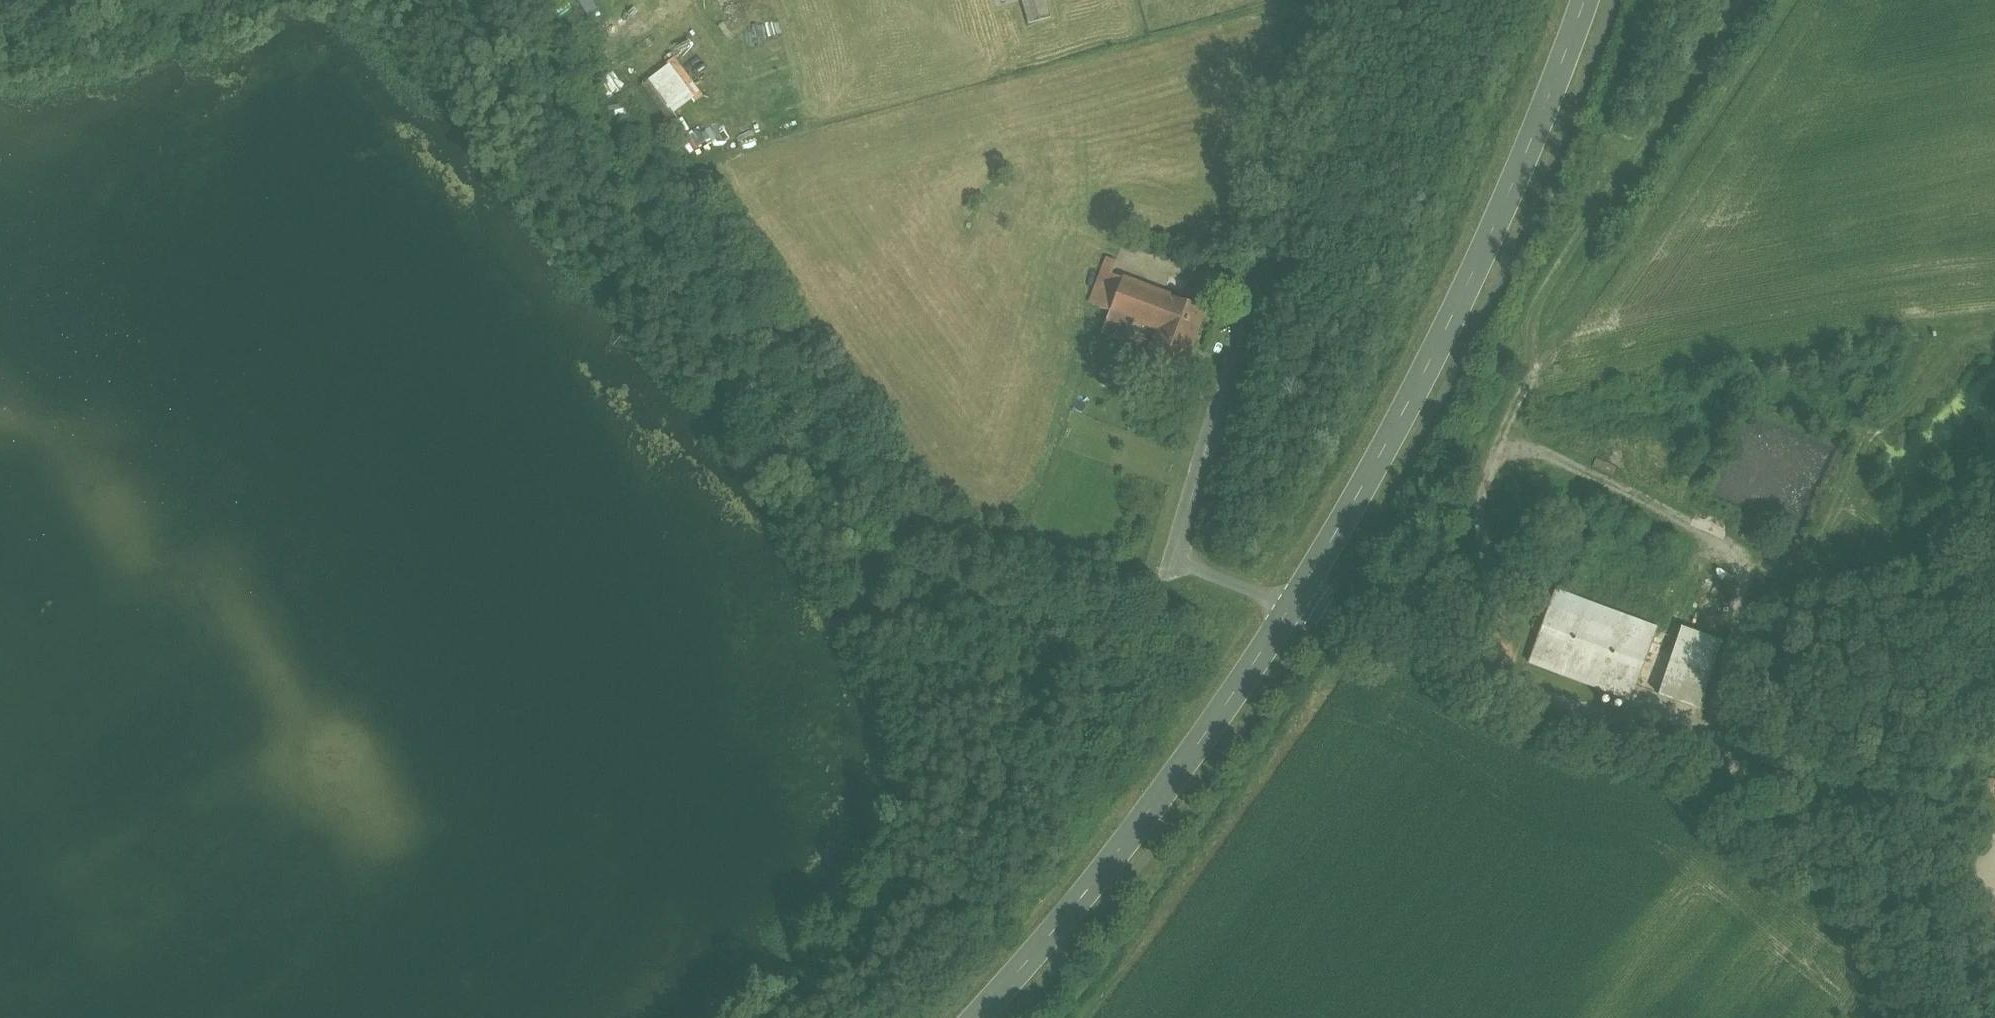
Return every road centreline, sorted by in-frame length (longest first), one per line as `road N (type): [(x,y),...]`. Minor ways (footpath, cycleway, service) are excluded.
road 1 (secondary): [(1587,0),(1503,220),(1294,605),(1153,806),(982,1017)]

